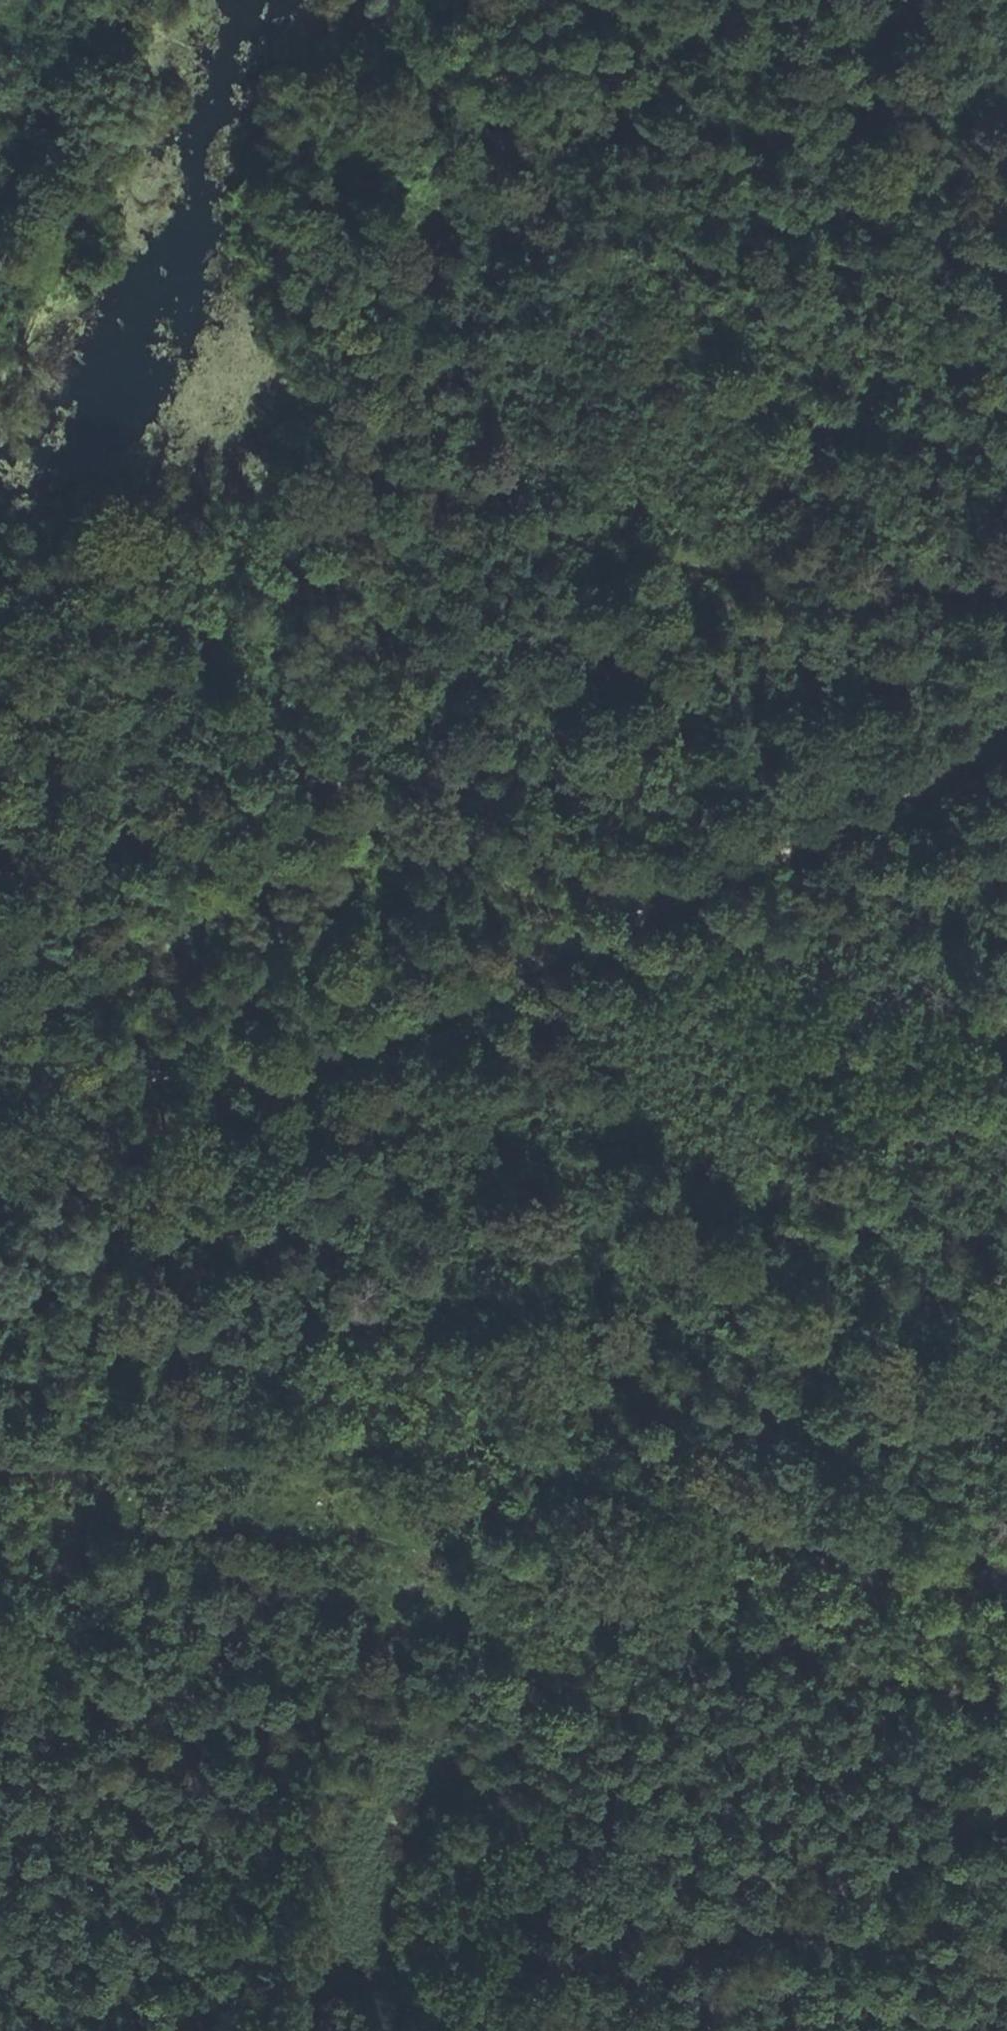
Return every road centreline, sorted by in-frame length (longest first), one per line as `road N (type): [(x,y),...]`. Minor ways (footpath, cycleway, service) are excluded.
road 1 (track): [(1006,755),(281,1070),(168,1078),(0,1145)]
road 2 (track): [(1006,1818),(695,1919),(431,2030)]

